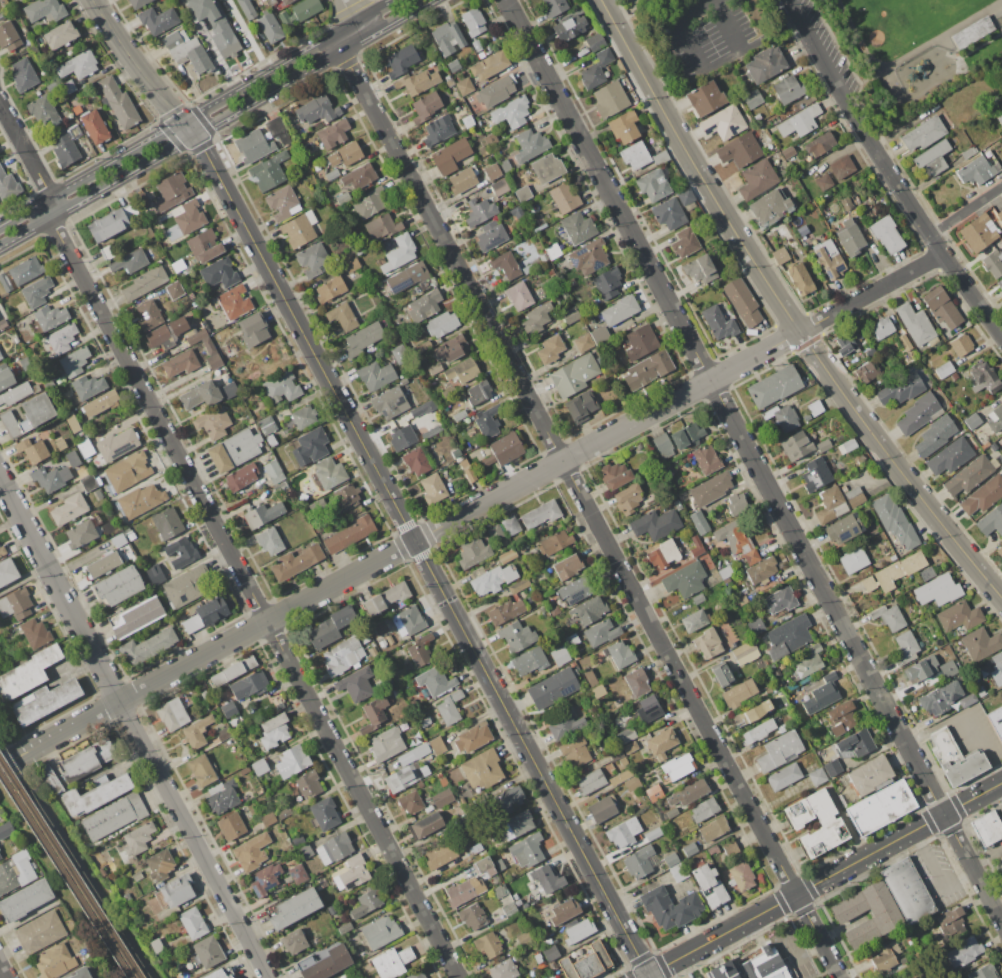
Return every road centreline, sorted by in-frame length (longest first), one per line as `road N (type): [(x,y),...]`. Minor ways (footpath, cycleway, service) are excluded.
road 1 (residential): [(8,763),(943,254)]
road 2 (residential): [(841,977),(349,67),(346,45)]
road 3 (residential): [(1001,922),(504,0)]
road 4 (tertiary): [(649,977),(185,123)]
road 5 (residential): [(458,977),(51,214)]
road 6 (tertiary): [(1001,597),(798,332),(601,0)]
road 7 (residential): [(268,977),(0,480)]
road 8 (tertiary): [(0,243),(424,0)]
road 9 (tertiary): [(400,0),(0,229)]
road 10 (tertiary): [(641,977),(1001,783)]
road 11 (residential): [(1001,336),(852,114),(790,0)]
road 12 (tertiary): [(185,123),(92,0)]

